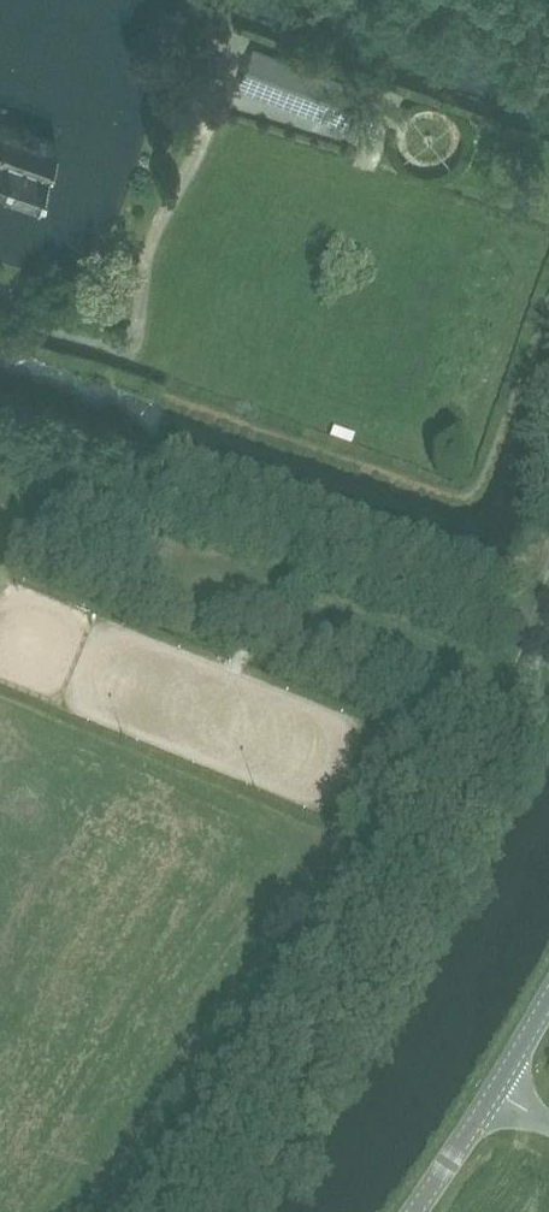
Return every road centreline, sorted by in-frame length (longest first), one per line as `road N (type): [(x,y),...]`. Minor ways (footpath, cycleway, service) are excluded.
road 1 (track): [(0,296),(56,335),(110,351),(126,348),(146,249),(220,94),(371,147)]
road 2 (track): [(0,437),(528,624)]
road 3 (tertiary): [(408,1211),(493,1091)]

